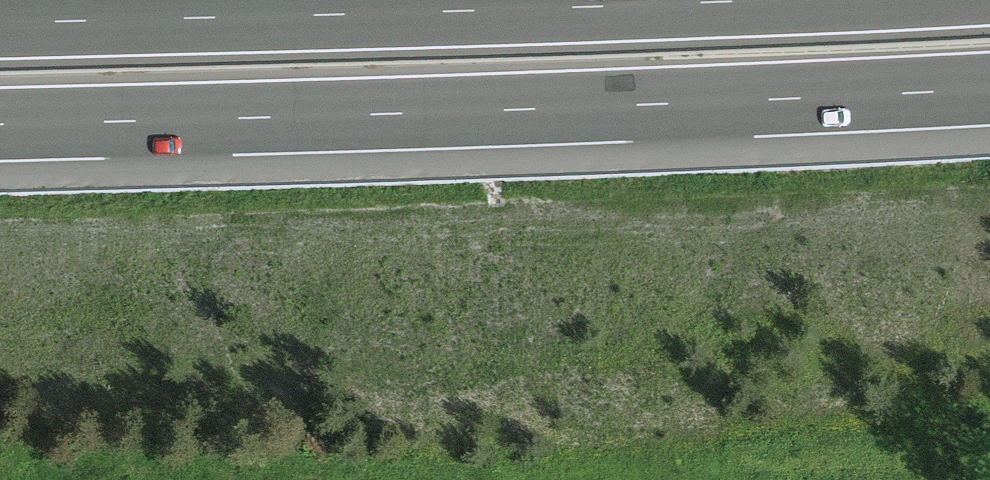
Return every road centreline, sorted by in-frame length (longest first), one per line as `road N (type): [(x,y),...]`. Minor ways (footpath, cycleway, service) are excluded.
road 1 (motorway): [(0,128),(989,93)]
road 2 (motorway): [(639,0),(0,20)]

